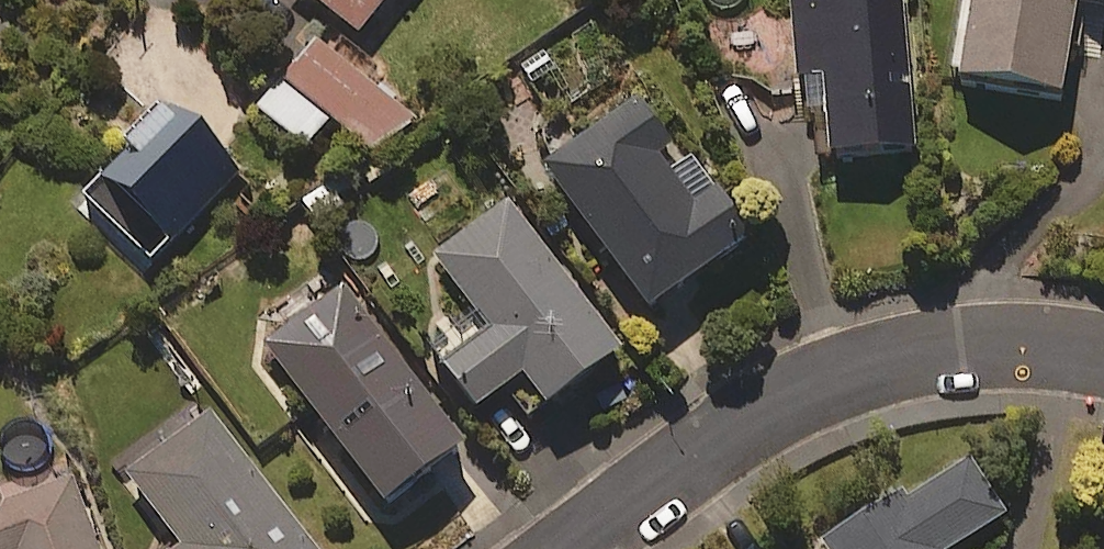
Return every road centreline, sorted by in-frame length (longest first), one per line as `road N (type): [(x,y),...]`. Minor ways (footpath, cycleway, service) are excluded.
road 1 (residential): [(1103,356),(1034,346),(960,349),(878,362),(814,383),(749,417),(572,548)]

